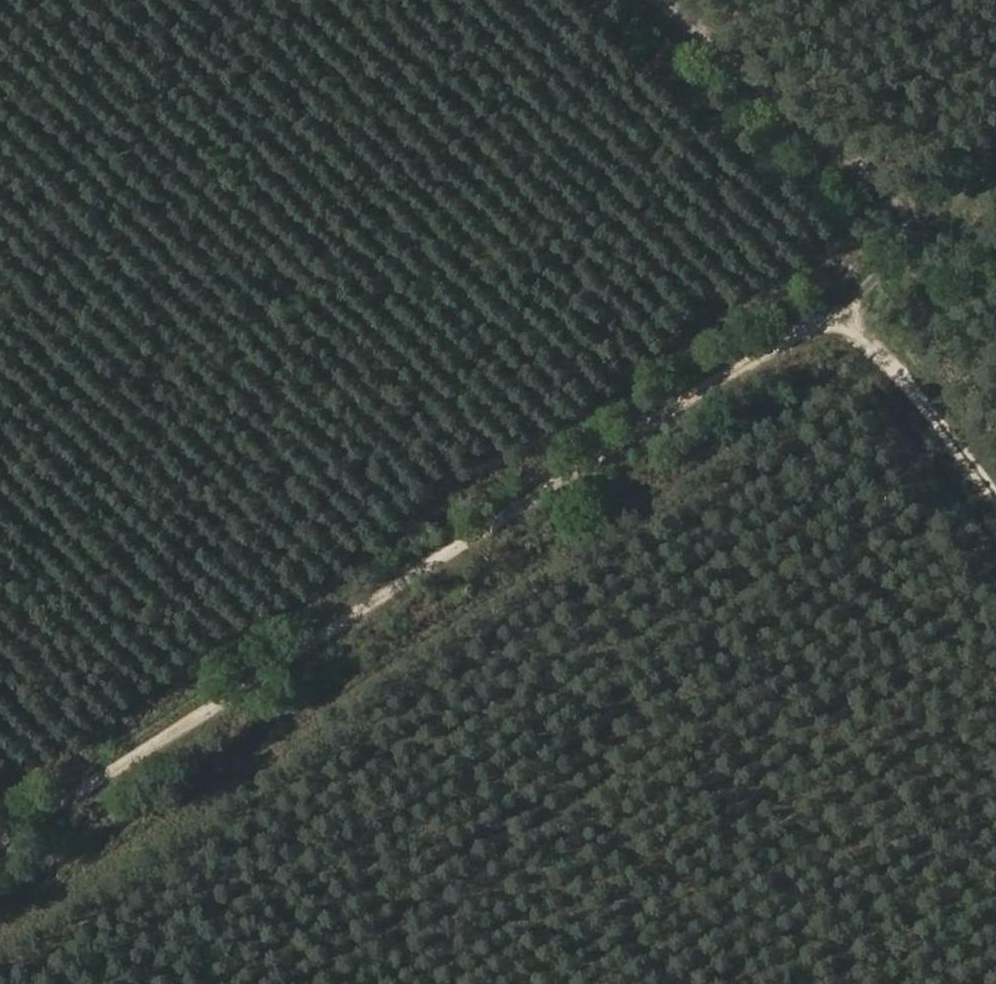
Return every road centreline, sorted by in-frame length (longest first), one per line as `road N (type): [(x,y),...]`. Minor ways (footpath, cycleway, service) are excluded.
road 1 (track): [(0,848),(763,358),(844,317),(909,381),(995,493)]
road 2 (track): [(659,0),(923,225)]
road 3 (track): [(995,175),(923,225),(903,265),(844,317)]

